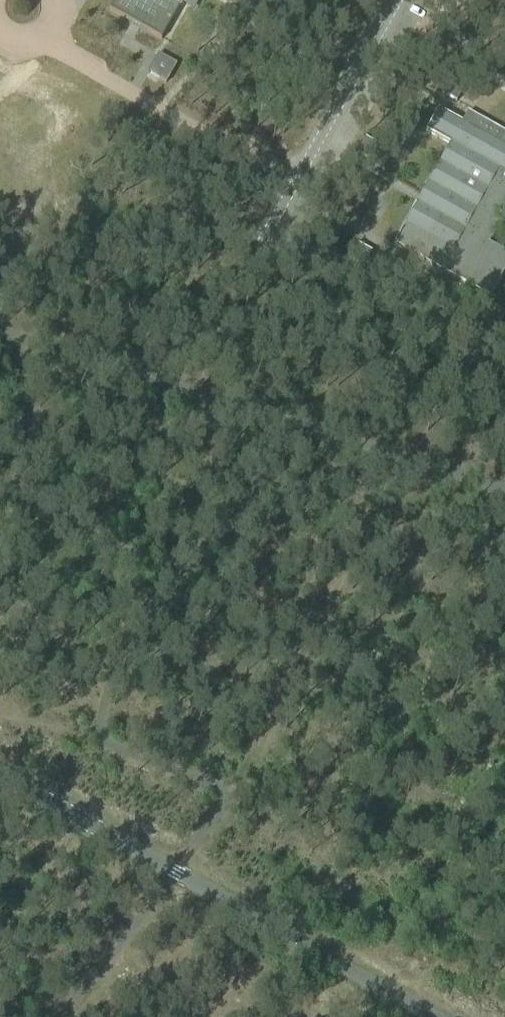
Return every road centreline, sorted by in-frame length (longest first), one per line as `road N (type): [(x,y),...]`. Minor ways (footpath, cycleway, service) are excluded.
road 1 (unclassified): [(426,1016),(0,773)]
road 2 (unclassified): [(397,0),(270,223)]

